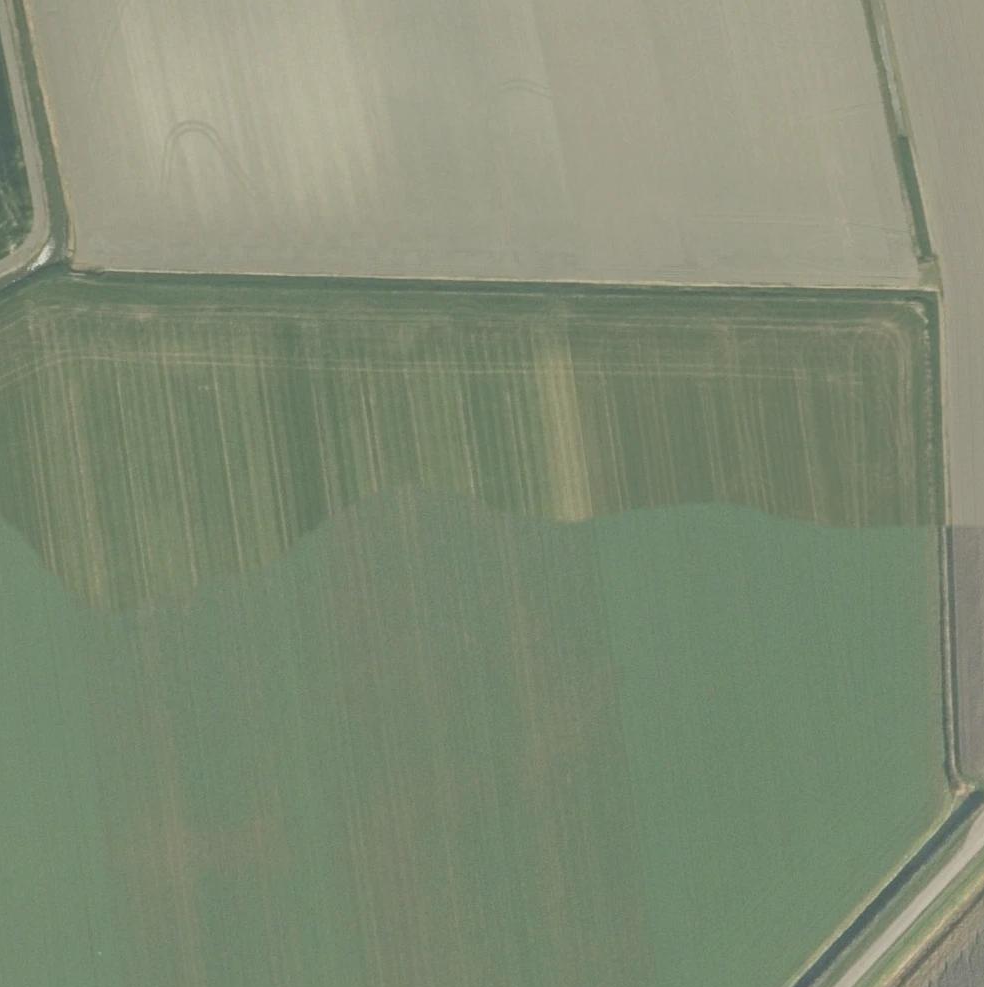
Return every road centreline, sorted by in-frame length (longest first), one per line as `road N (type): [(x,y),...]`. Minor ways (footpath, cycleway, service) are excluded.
road 1 (unclassified): [(840,986),(983,836)]

